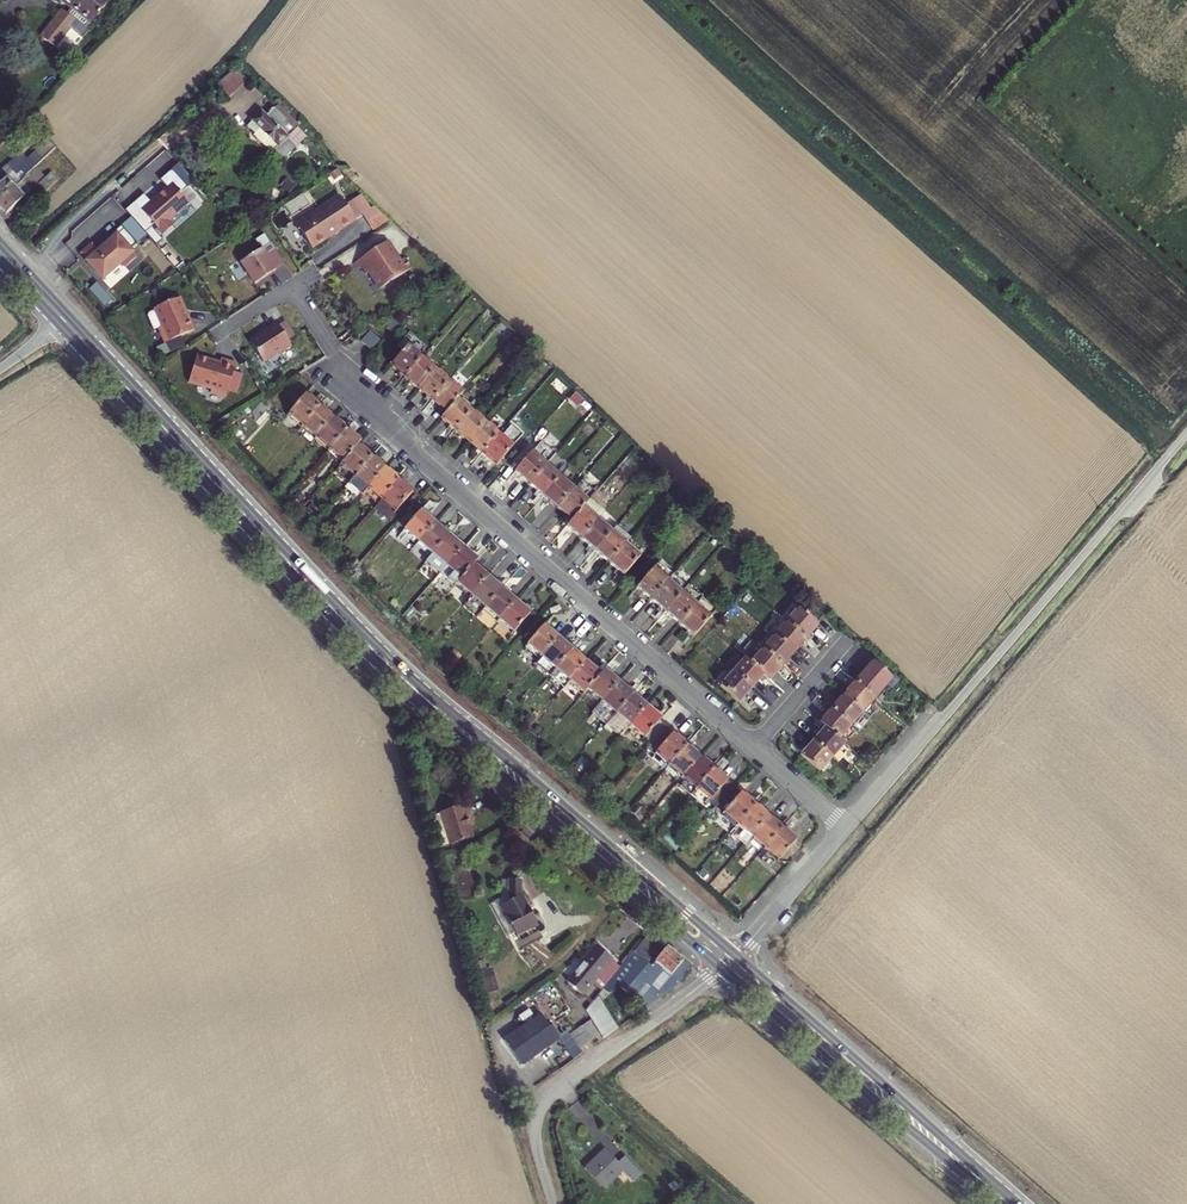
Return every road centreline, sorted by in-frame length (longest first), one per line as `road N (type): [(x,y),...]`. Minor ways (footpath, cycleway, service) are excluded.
road 1 (residential): [(333,355),(416,455),(754,747)]
road 2 (primary): [(444,715),(350,628),(66,322)]
road 3 (unclassified): [(1186,432),(845,828)]
road 4 (primary): [(731,955),(569,810),(444,715)]
road 5 (primary): [(444,715),(719,967)]
road 6 (primary): [(719,967),(1007,1203)]
road 7 (primary): [(1008,1203),(731,955)]
road 8 (unclassified): [(553,1203),(535,1134),(547,1100),(719,967)]
road 9 (unclassified): [(845,828),(731,955)]
road 10 (residential): [(333,355),(290,287),(217,332)]
road 11 (residential): [(754,747),(847,638)]
road 12 (residential): [(754,747),(845,828)]

